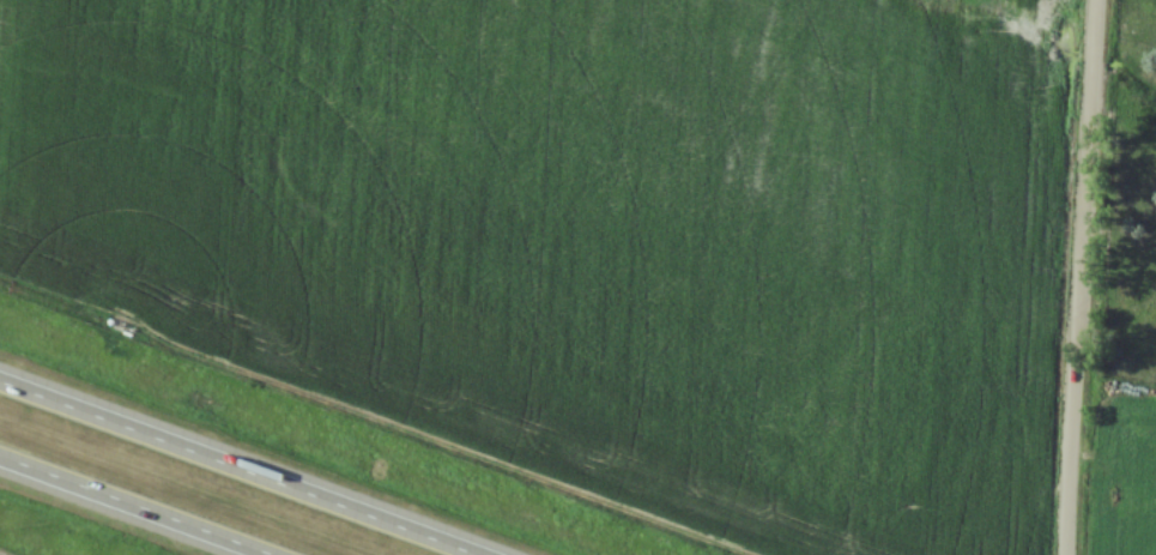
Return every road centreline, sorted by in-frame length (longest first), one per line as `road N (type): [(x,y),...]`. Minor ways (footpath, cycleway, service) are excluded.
road 1 (residential): [(1060,554),(1091,0)]
road 2 (motorway): [(477,554),(0,382)]
road 3 (motorway): [(0,456),(271,554)]

